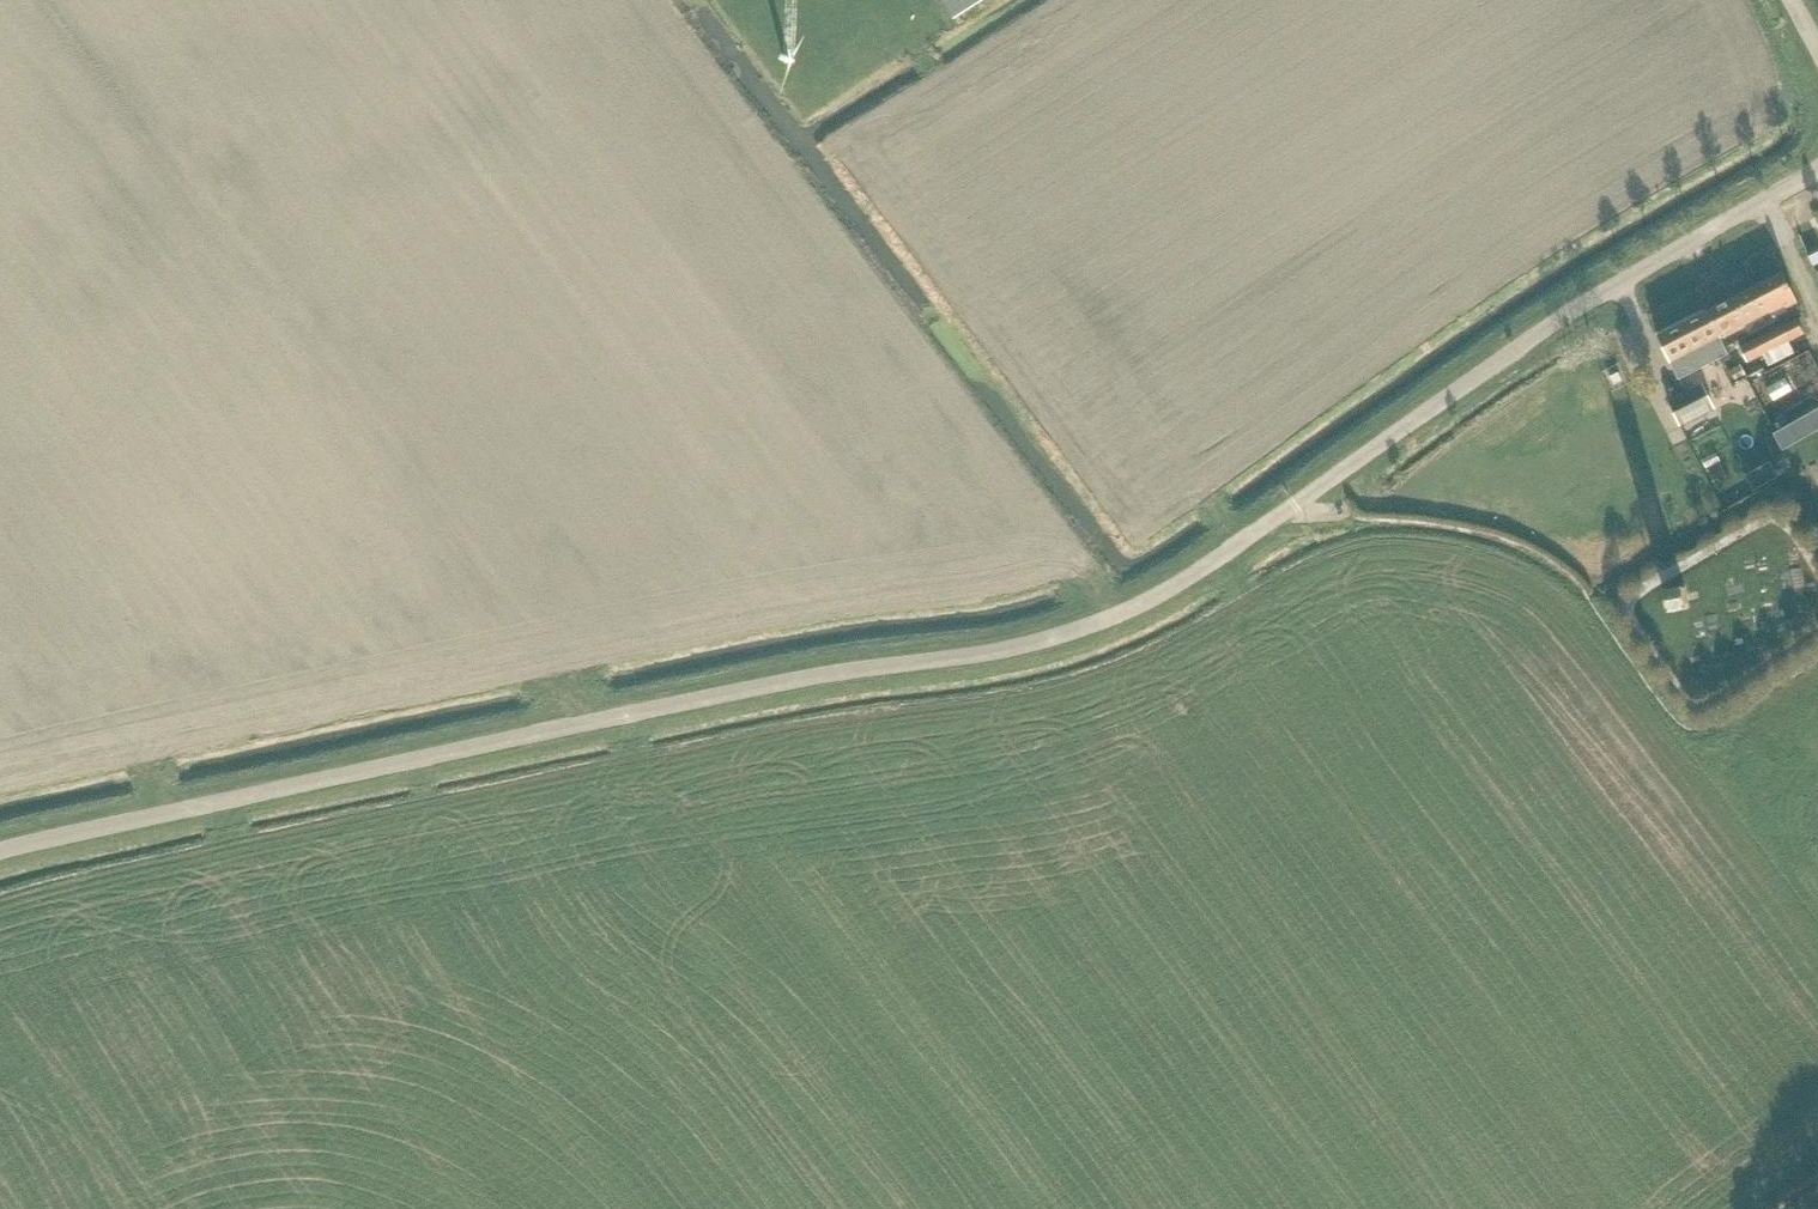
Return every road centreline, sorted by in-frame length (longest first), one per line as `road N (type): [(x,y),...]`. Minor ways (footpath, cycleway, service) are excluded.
road 1 (unclassified): [(0,852),(834,670),(999,650),(1095,624),(1167,591),(1562,316),(1817,165)]

